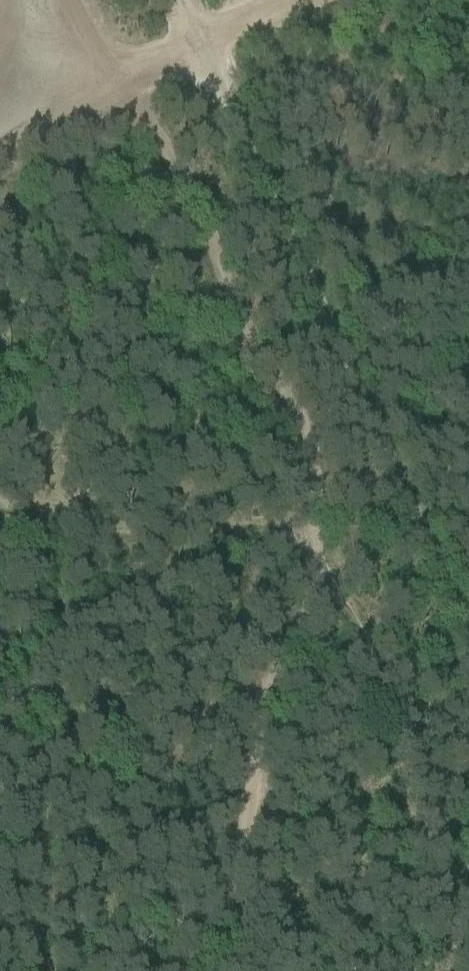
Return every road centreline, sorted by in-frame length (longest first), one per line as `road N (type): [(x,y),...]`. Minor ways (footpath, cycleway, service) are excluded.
road 1 (track): [(0,59),(109,91),(186,187),(395,587),(421,745),(468,792)]
road 2 (unclassified): [(468,604),(196,0)]
road 3 (track): [(0,152),(109,91)]

